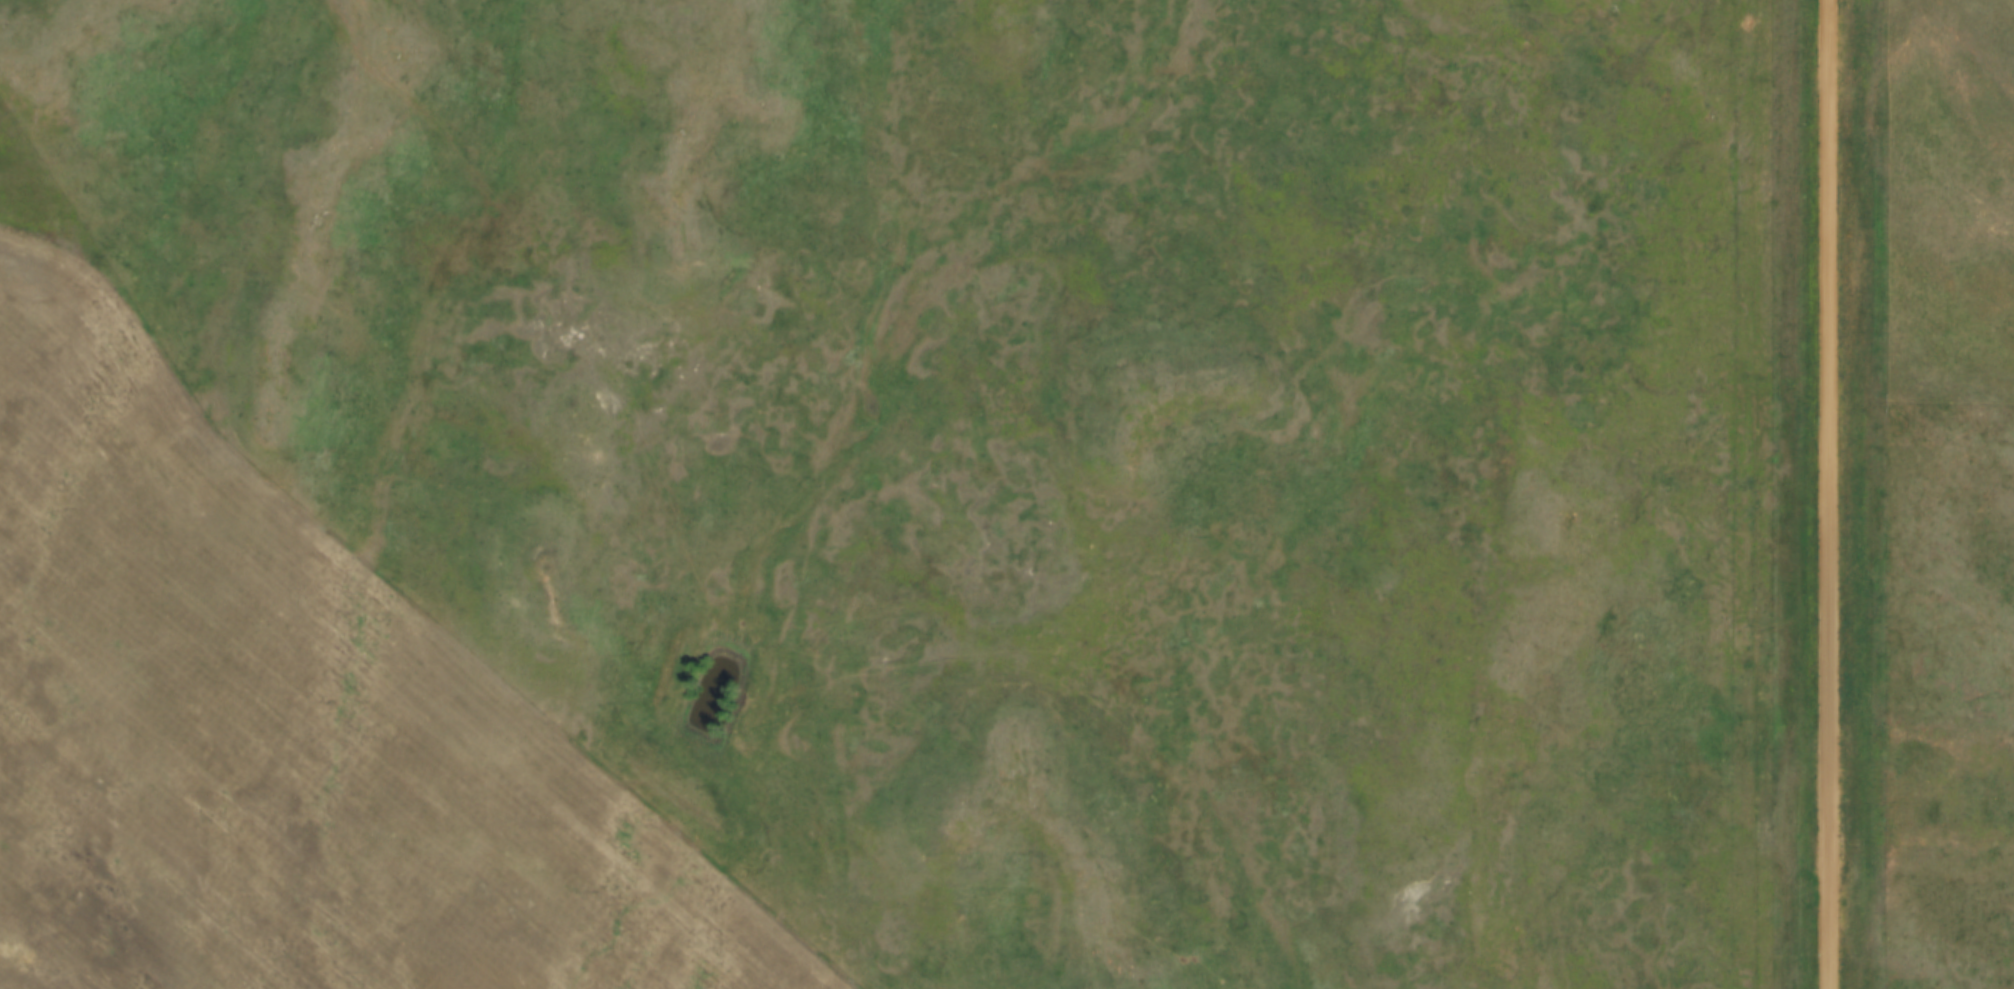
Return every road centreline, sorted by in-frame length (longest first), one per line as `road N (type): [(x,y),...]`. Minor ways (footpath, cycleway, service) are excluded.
road 1 (residential): [(1828,0),(1830,988)]

